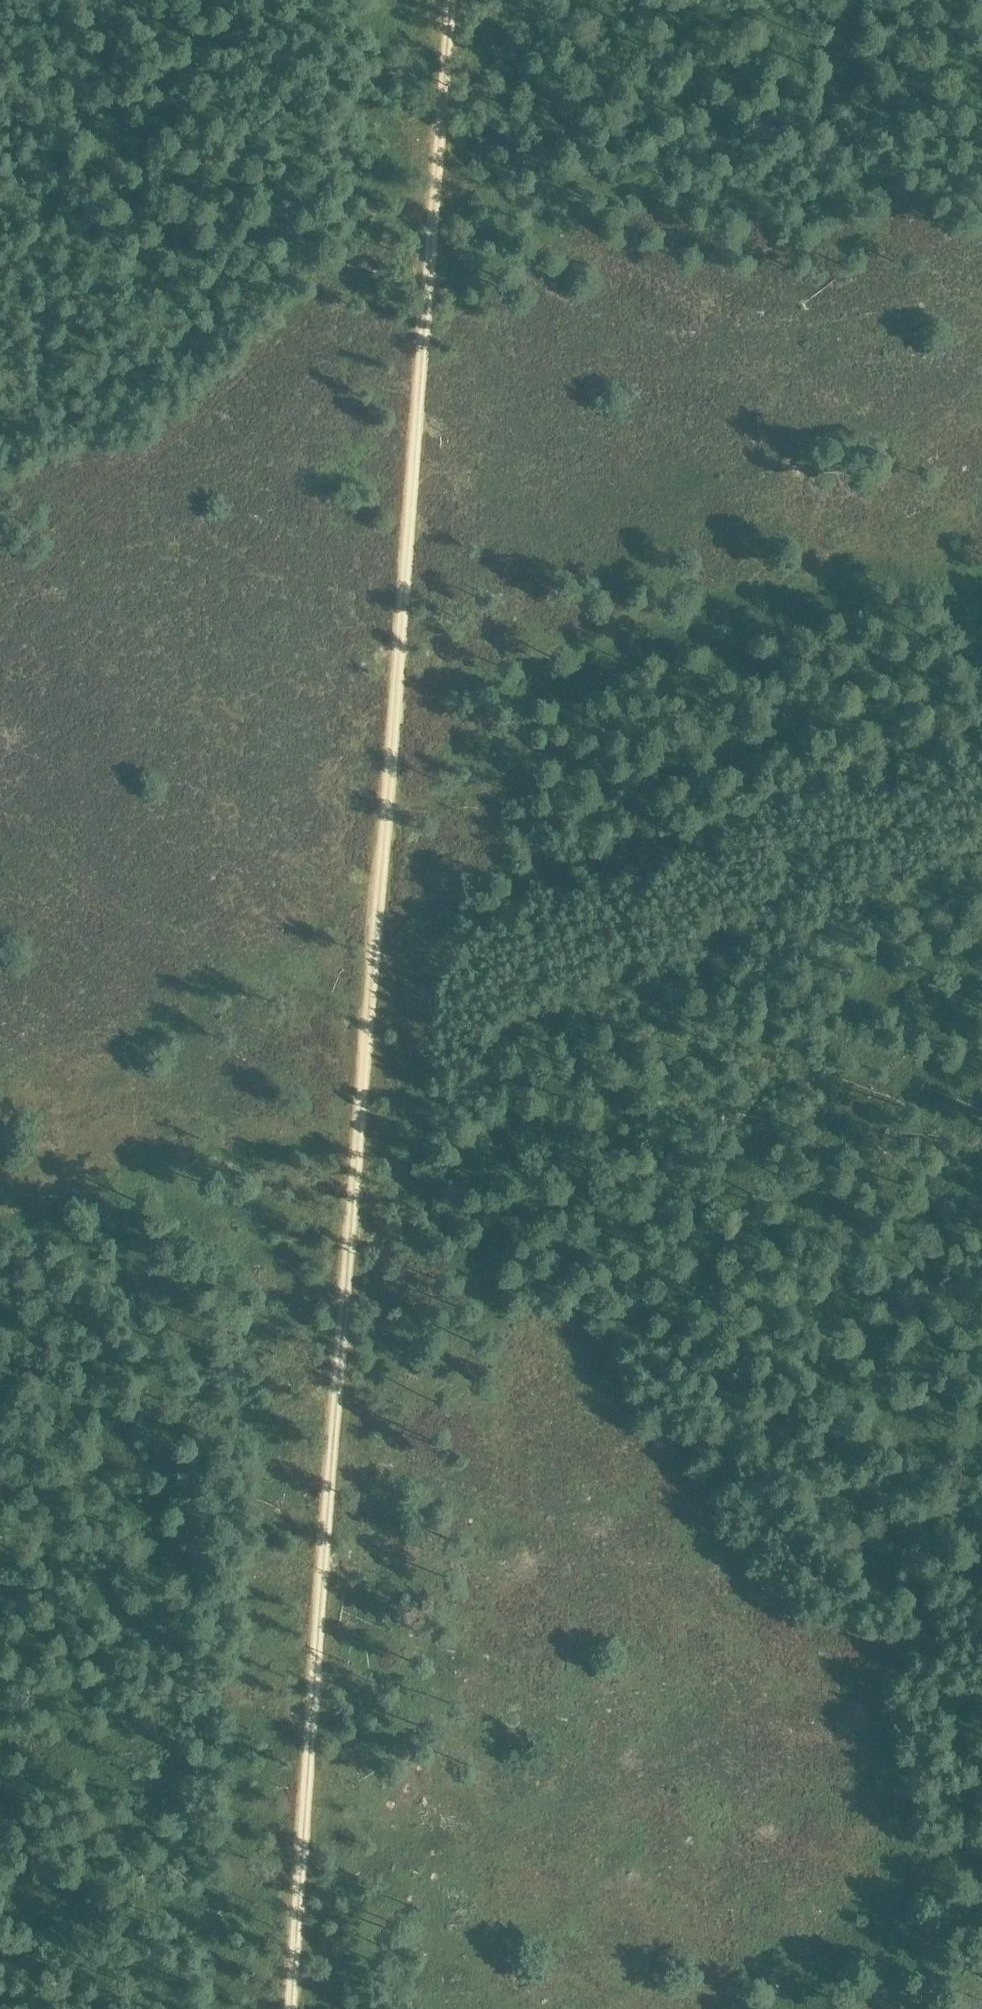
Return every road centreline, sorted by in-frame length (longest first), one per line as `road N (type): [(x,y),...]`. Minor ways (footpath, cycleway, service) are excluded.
road 1 (track): [(288,2008),(446,0)]

